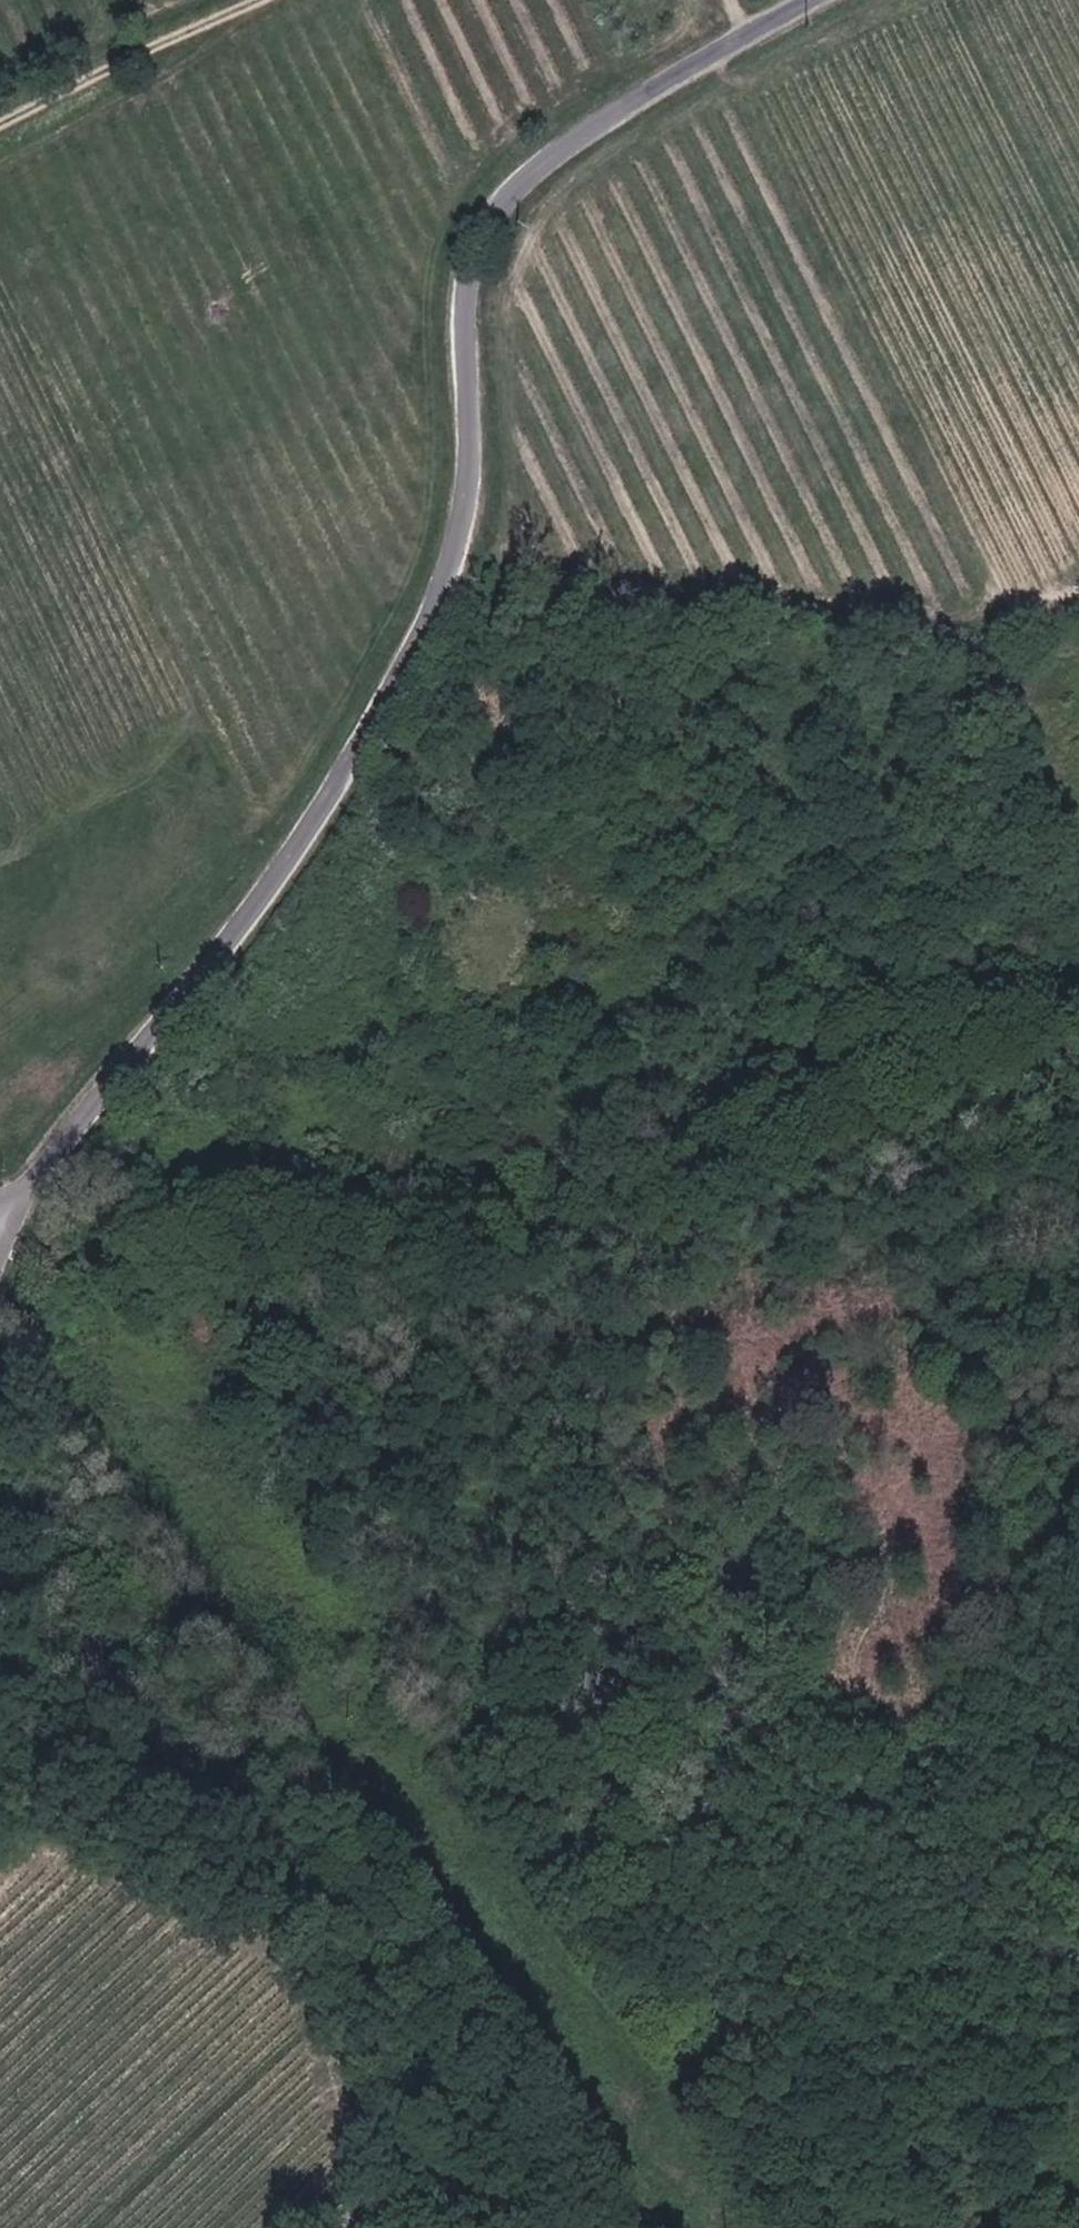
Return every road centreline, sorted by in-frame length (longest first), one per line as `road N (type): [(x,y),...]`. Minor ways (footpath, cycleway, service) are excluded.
road 1 (track): [(1078,1798),(1045,1854),(904,1836),(812,1554),(774,1581),(646,1569),(595,1317),(328,1258),(105,1284),(84,1215),(10,1218)]
road 2 (unclassified): [(10,1218),(78,1123),(271,893),(420,650),(458,548),(474,473),(470,277),(504,201),(552,152),(823,0)]
road 3 (track): [(272,0),(0,140)]

